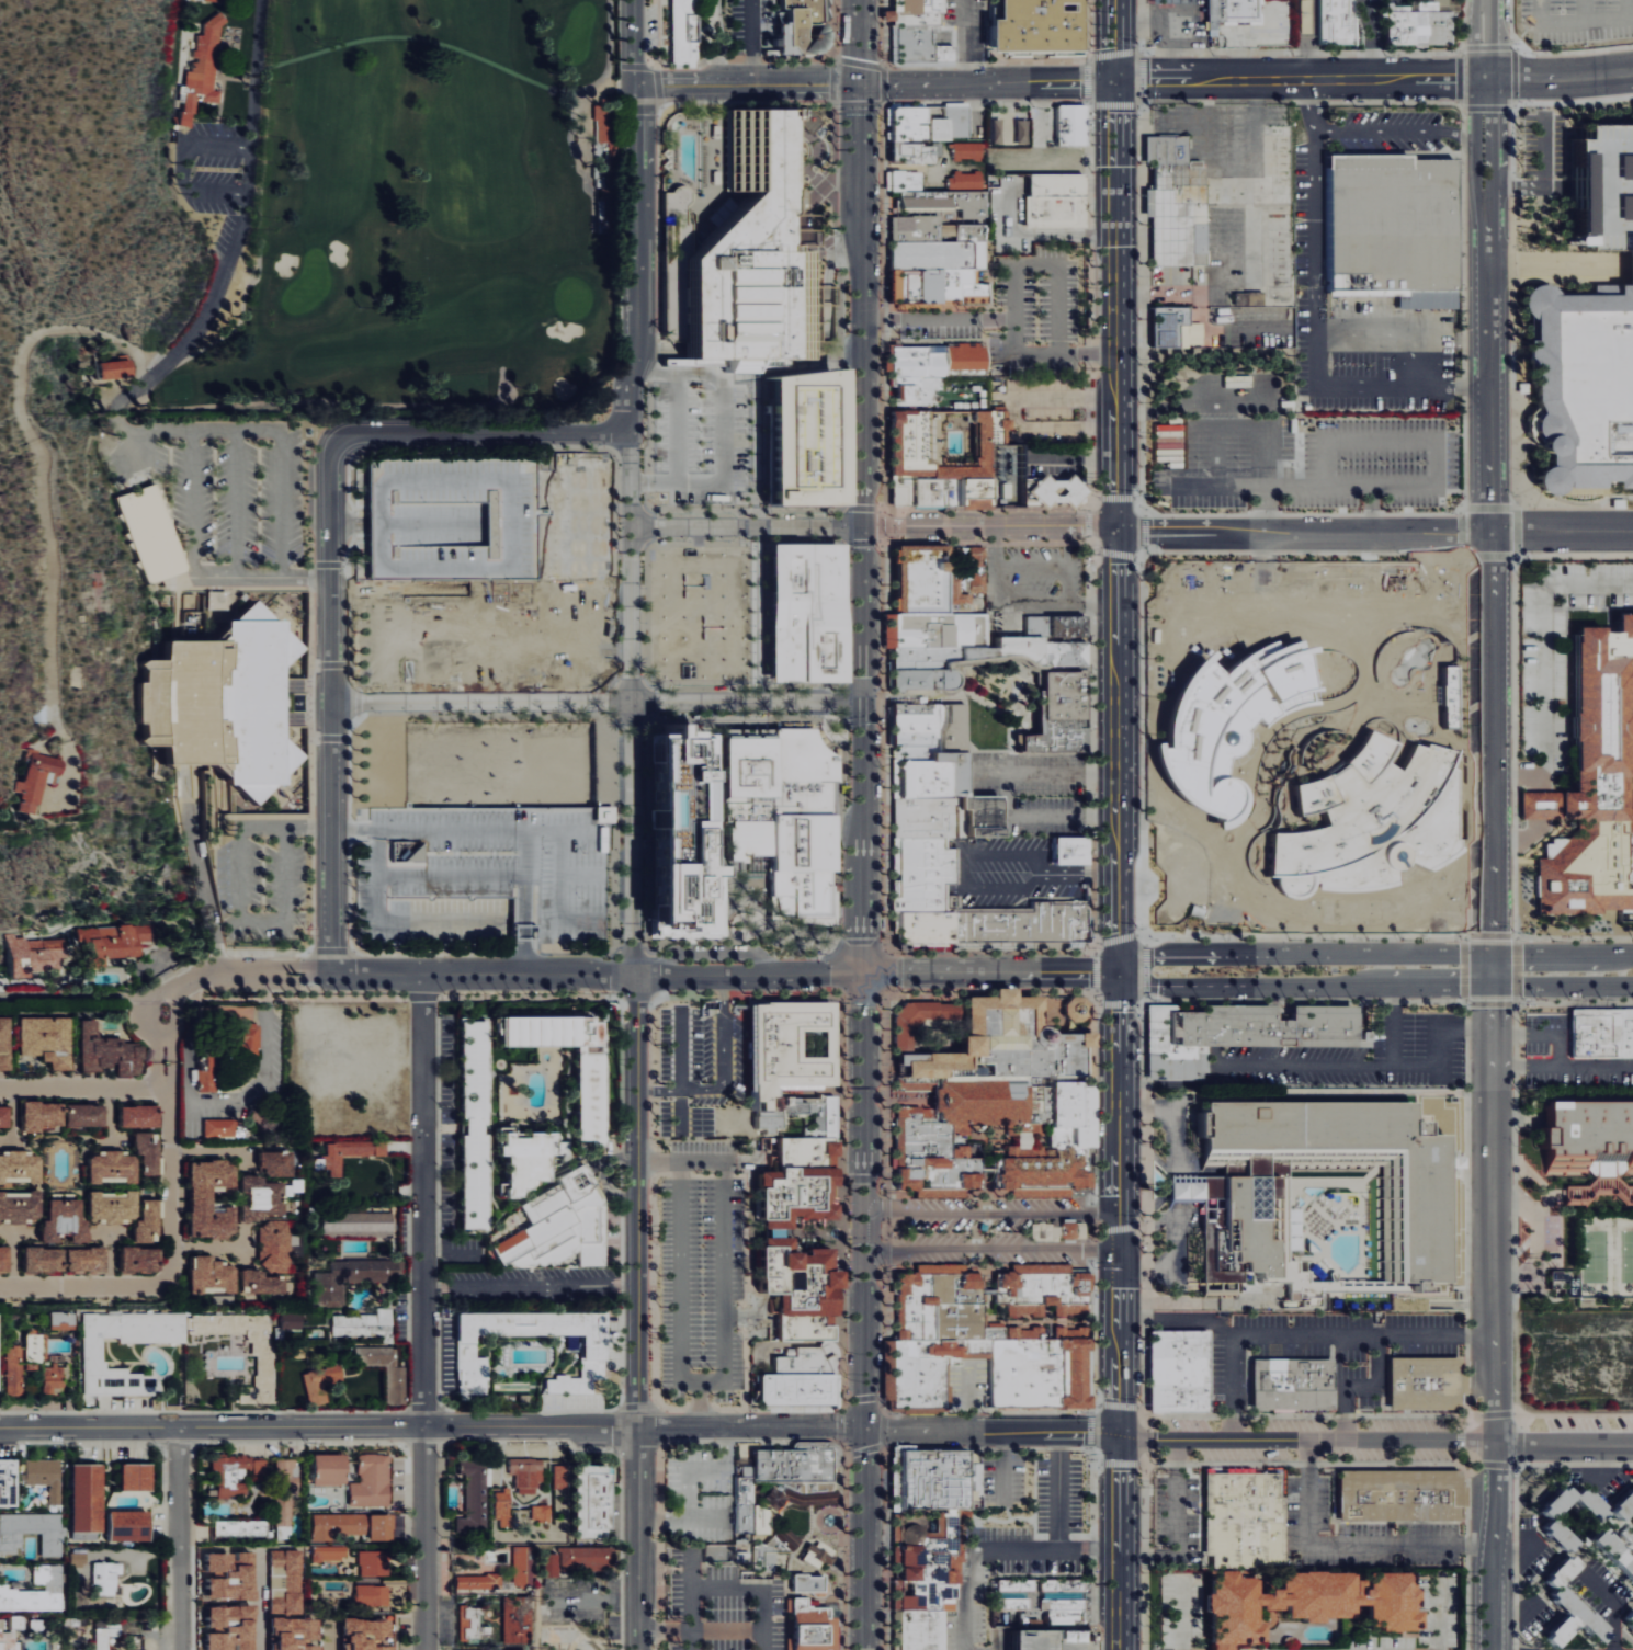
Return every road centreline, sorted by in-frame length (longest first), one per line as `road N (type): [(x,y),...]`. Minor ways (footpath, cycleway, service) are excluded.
road 1 (residential): [(642,1649),(632,376)]
road 2 (secondary): [(861,0),(863,972)]
road 3 (residential): [(0,1428),(864,1429)]
road 4 (residential): [(864,1429),(1632,1448)]
road 5 (secondary): [(1120,1649),(1116,970)]
road 6 (secondary): [(863,972),(865,1649)]
road 7 (residential): [(423,974),(425,1649)]
road 8 (residential): [(1492,985),(1494,1649)]
road 9 (secondary): [(1632,955),(1154,953),(1116,970)]
road 10 (residential): [(330,974),(329,455)]
road 11 (residential): [(633,524),(1080,526),(1116,534)]
road 12 (secondary): [(1116,534),(1113,79)]
road 13 (residential): [(632,0),(636,361),(632,376),(578,429)]
road 14 (secondary): [(1116,970),(1116,534)]
road 15 (residential): [(1489,533),(1490,955)]
road 16 (residential): [(1486,141),(1489,533)]
road 17 (secondary): [(1116,970),(1156,986),(1492,985)]
road 18 (residential): [(1116,534),(1489,533)]
road 19 (residential): [(1113,79),(1485,79)]
road 20 (residential): [(525,974),(863,972)]
road 21 (residential): [(0,1000),(166,1001),(219,972),(330,974)]
road 22 (residential): [(166,1001),(172,1286)]
road 23 (residential): [(329,455),(345,436),(578,429)]
road 24 (secondary): [(863,972),(1116,970)]
road 25 (residential): [(861,84),(1113,79)]
road 26 (residential): [(635,706),(863,706)]
road 27 (residential): [(637,86),(861,84)]
road 28 (residential): [(181,1427),(181,1649)]
road 29 (residential): [(330,974),(525,974)]
road 30 (residential): [(172,1286),(0,1285)]
road 31 (residential): [(0,1087),(167,1086)]
road 32 (residential): [(1485,79),(1632,74)]
road 33 (residential): [(1489,533),(1632,533)]
road 34 (secondary): [(1492,985),(1632,985)]

